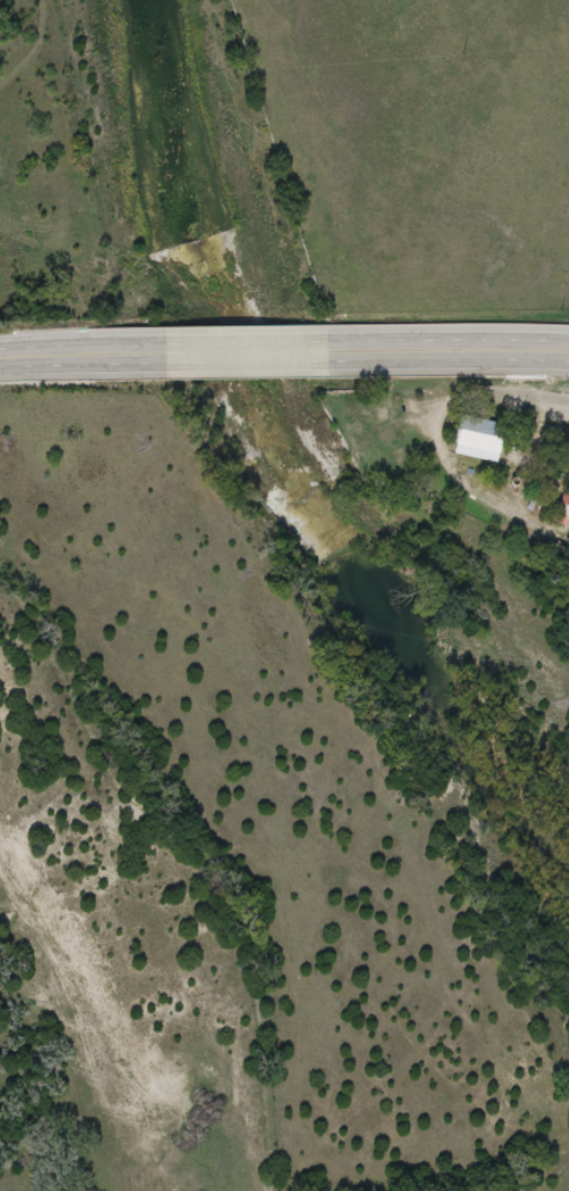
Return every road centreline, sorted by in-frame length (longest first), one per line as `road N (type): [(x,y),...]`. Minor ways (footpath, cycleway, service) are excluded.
road 1 (trunk): [(0,366),(127,357),(568,354)]

